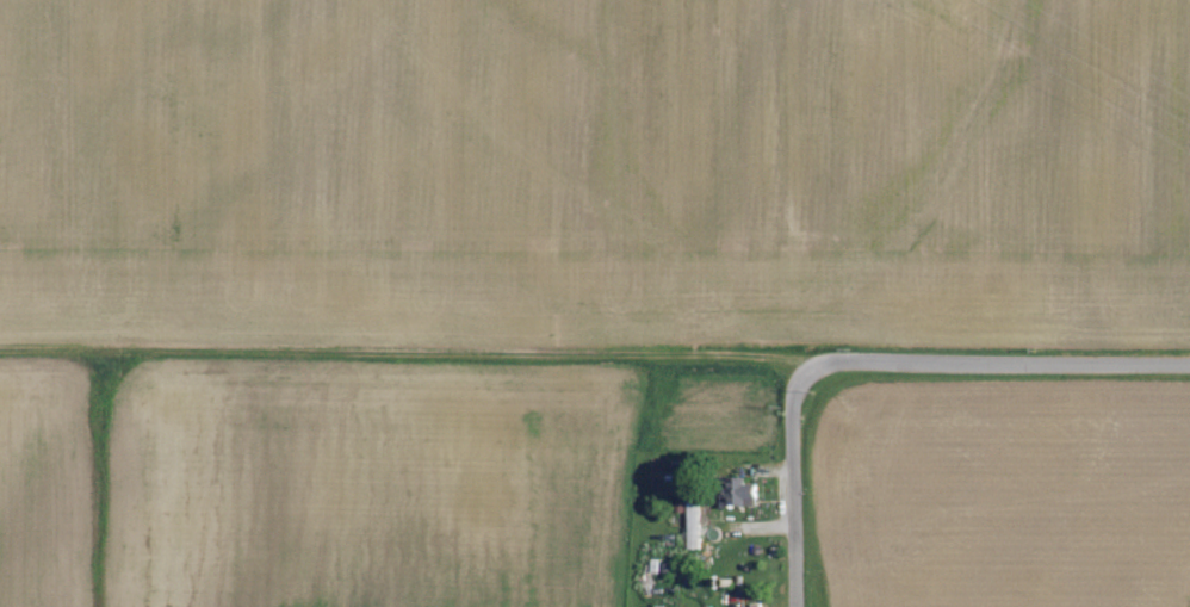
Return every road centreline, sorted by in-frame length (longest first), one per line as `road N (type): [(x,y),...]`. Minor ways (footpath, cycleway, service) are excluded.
road 1 (residential): [(839,364),(1189,368)]
road 2 (residential): [(803,606),(801,402),(812,373),(839,364)]

